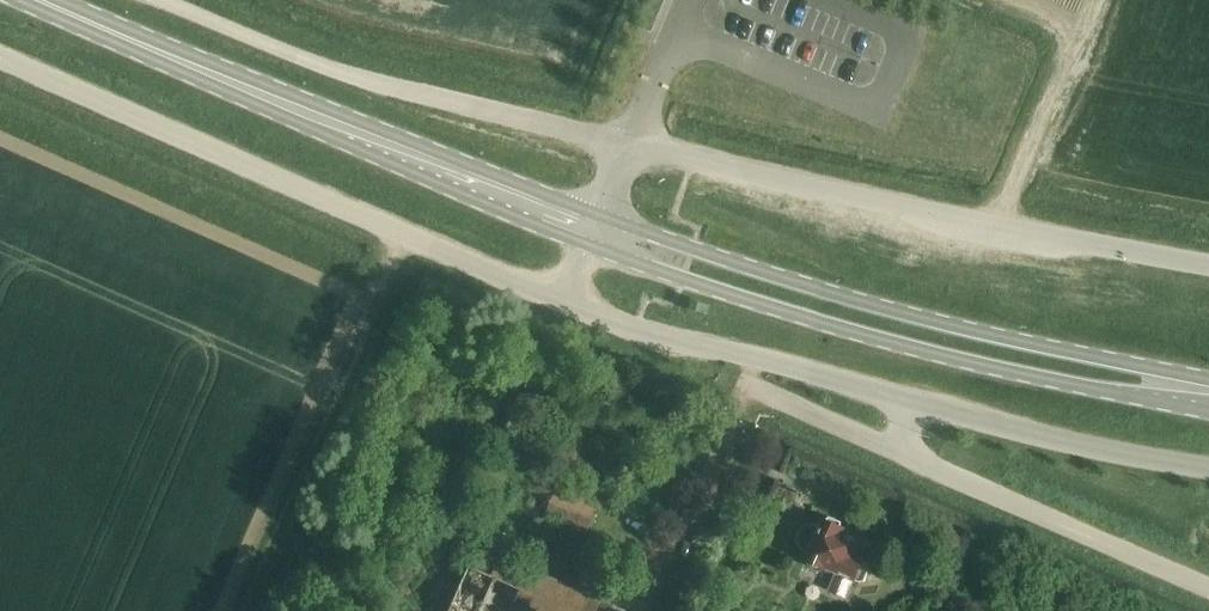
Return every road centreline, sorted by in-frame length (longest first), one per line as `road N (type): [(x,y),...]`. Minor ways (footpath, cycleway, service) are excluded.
road 1 (unclassified): [(164,0),(325,69),(417,93),(693,164),(1208,267)]
road 2 (secondary): [(597,233),(746,303),(892,344),(1208,411)]
road 3 (secondary): [(1208,381),(935,322),(597,233)]
road 4 (secondary): [(597,233),(30,0)]
road 5 (unclassified): [(562,301),(0,57)]
road 6 (unclassified): [(914,408),(562,301)]
road 7 (unclassified): [(1208,589),(894,453)]
road 8 (unclassified): [(1208,466),(914,408)]
road 9 (track): [(1096,0),(997,226)]
road 10 (unclassified): [(894,453),(722,379)]

